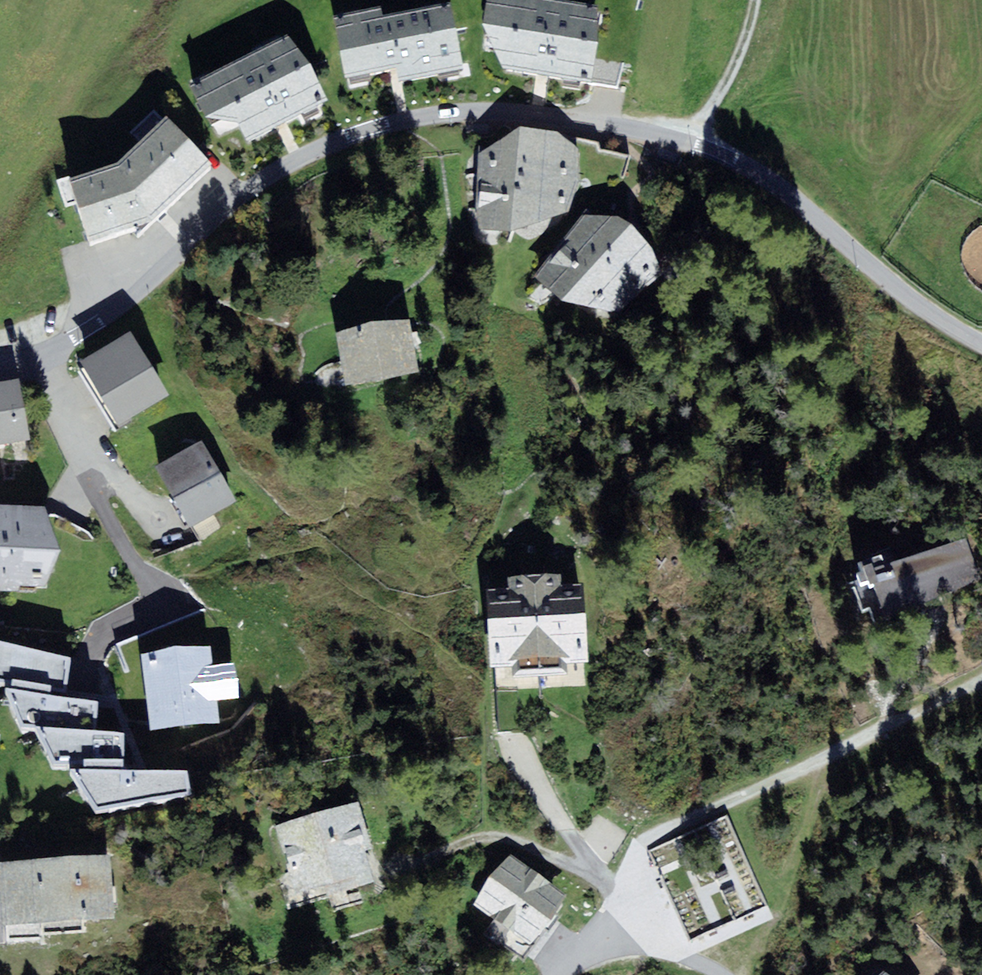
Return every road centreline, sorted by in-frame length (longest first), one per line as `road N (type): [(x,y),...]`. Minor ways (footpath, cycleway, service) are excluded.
road 1 (residential): [(981,346),(886,283),(778,187),(729,158),(521,116),(452,116),(335,145),(276,174),(213,218),(102,324),(0,367)]
road 2 (track): [(676,144),(729,97),(757,0)]
road 3 (residential): [(722,974),(626,902)]

